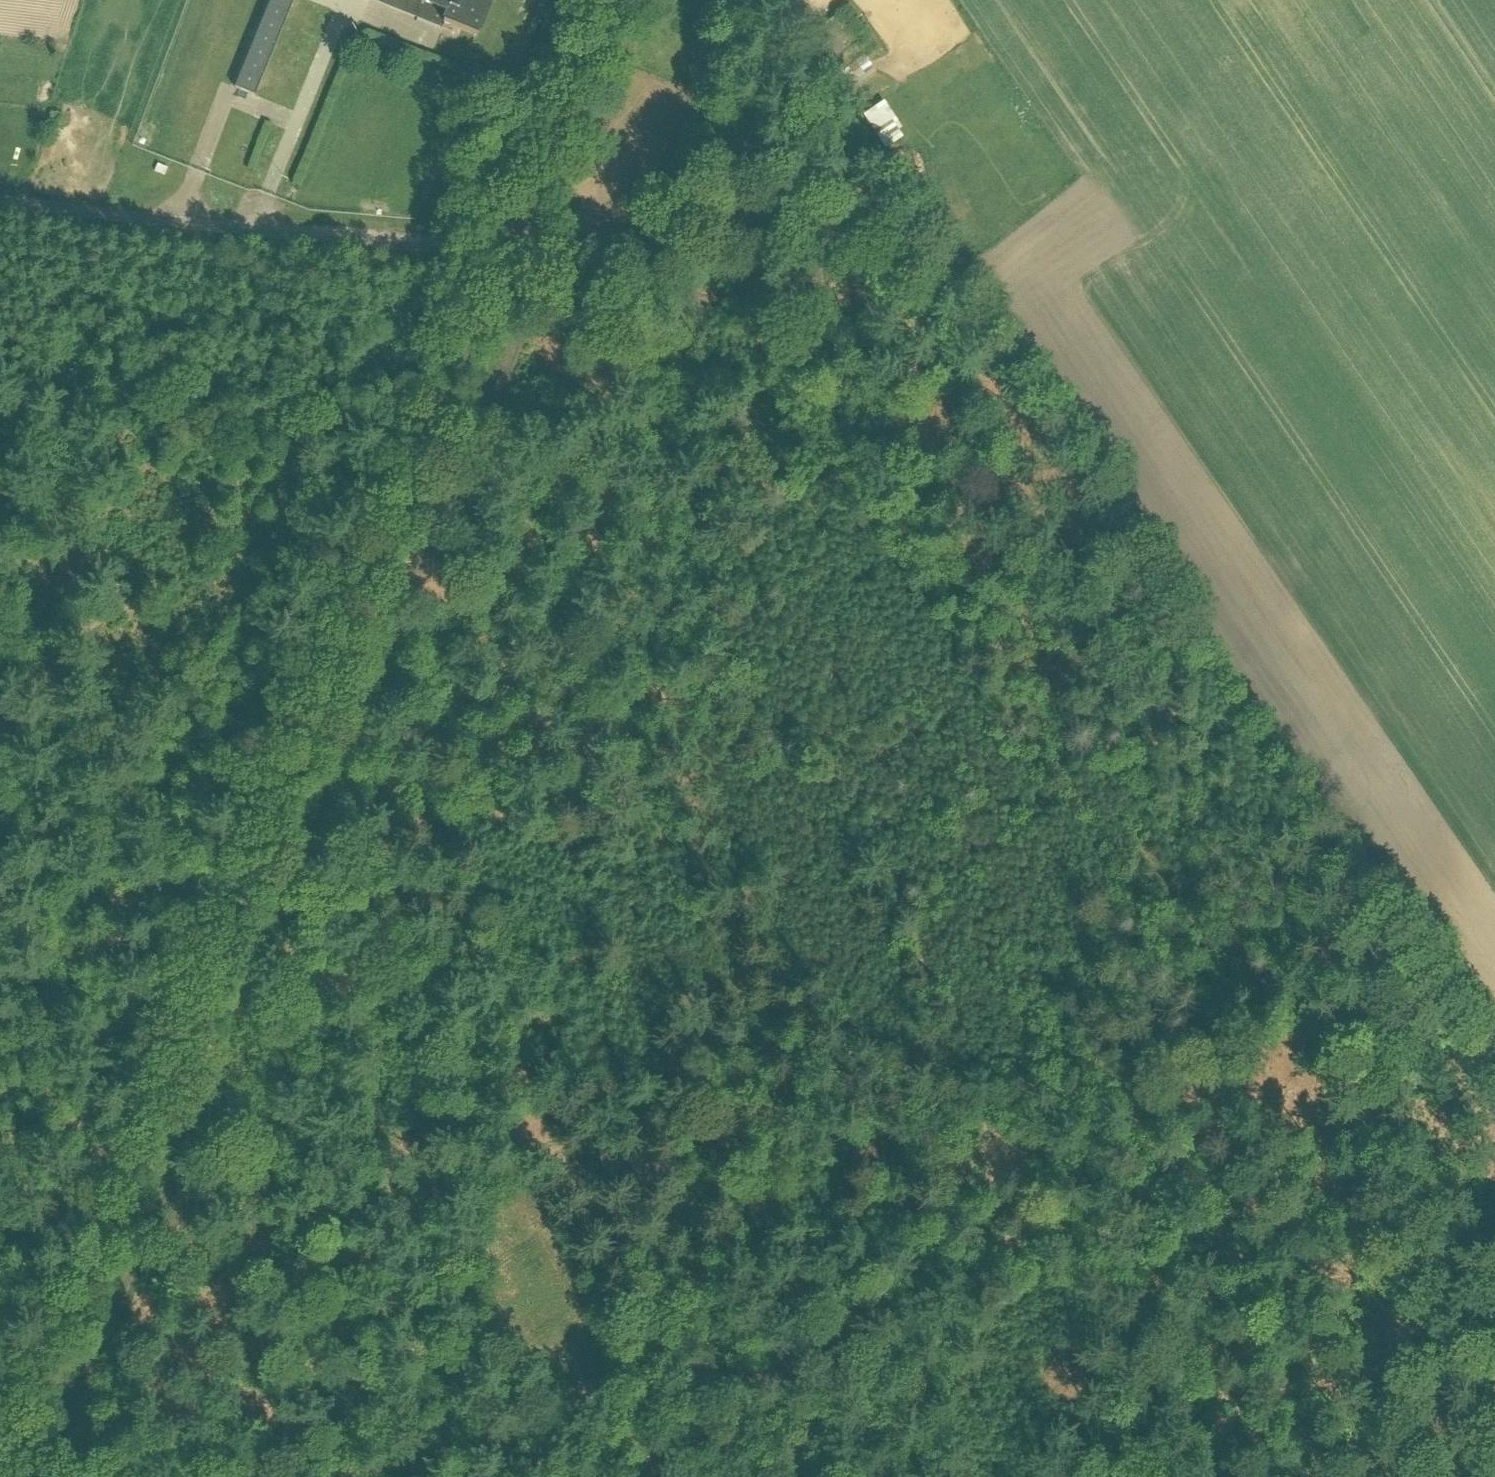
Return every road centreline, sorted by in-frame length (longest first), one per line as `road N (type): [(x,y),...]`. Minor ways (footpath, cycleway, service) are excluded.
road 1 (track): [(292,875),(543,261)]
road 2 (track): [(47,1476),(292,875)]
road 3 (unclassified): [(392,243),(0,197)]
road 4 (track): [(543,261),(605,261),(644,231),(748,0)]
road 5 (track): [(507,256),(611,0)]

